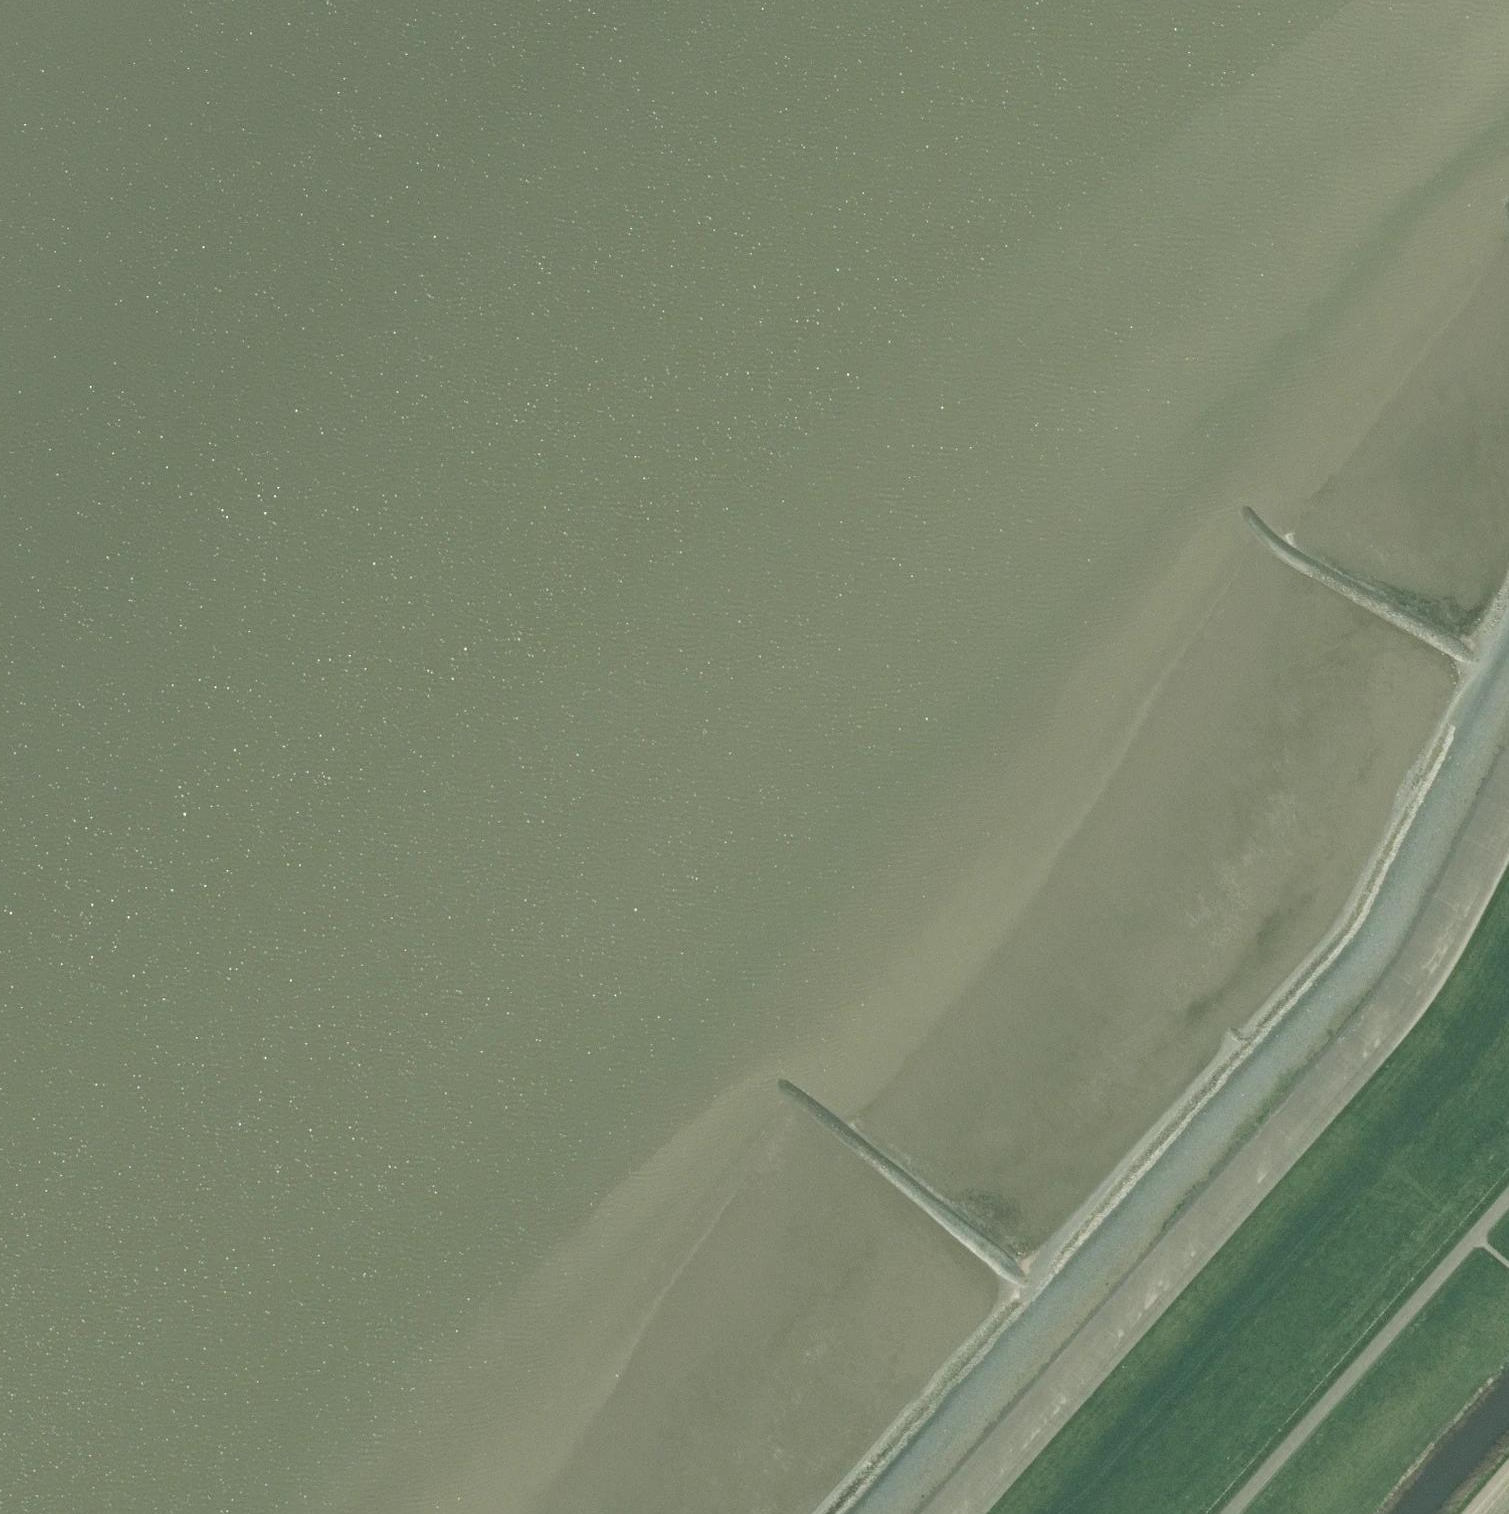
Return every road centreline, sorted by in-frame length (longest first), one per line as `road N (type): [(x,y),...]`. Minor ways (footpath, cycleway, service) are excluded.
road 1 (unclassified): [(1233,1513),(1508,1198)]

